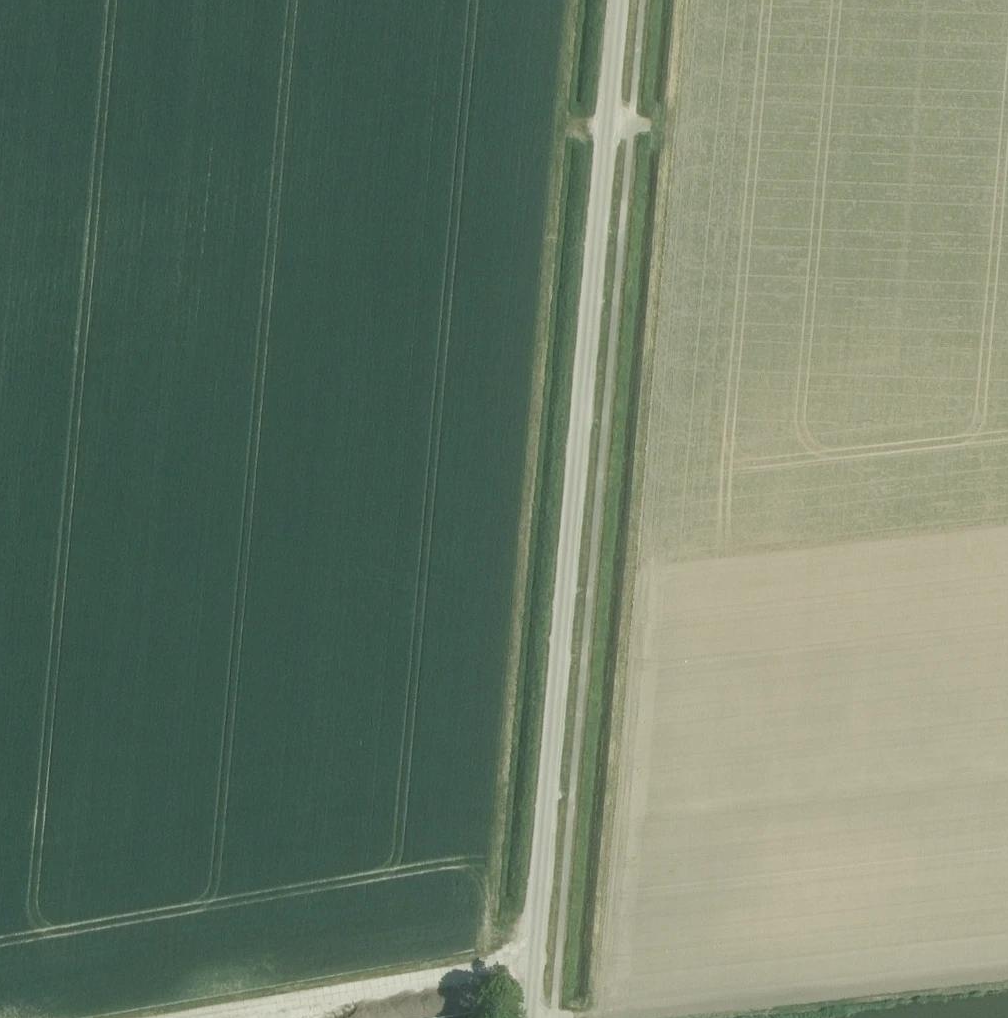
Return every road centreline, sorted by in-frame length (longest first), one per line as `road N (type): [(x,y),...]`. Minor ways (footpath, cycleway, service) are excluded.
road 1 (unclassified): [(536,1017),(624,0)]
road 2 (track): [(205,1017),(540,959)]
road 3 (track): [(694,1017),(1002,982)]

